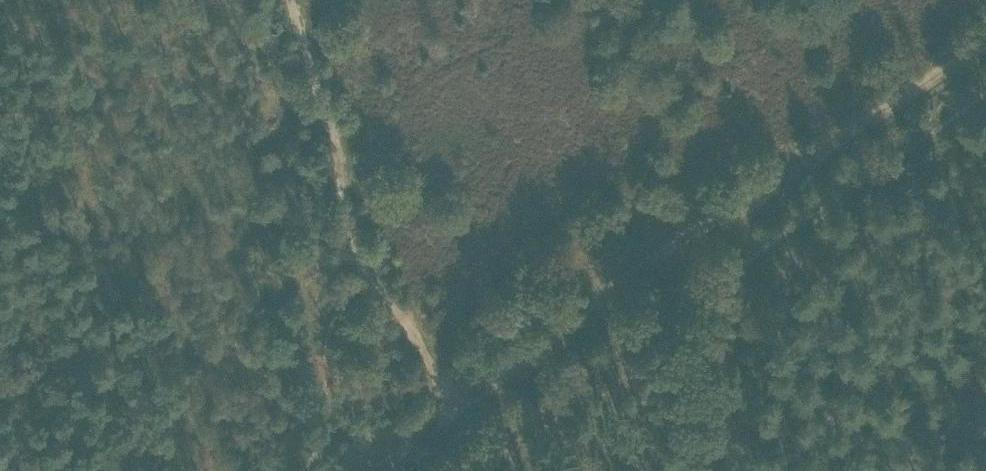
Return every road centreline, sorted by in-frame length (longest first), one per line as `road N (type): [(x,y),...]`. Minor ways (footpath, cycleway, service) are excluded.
road 1 (track): [(457,409),(362,255),(294,0)]
road 2 (track): [(729,219),(457,409)]
road 3 (track): [(985,42),(729,219)]
road 4 (track): [(761,470),(738,409),(733,270)]

